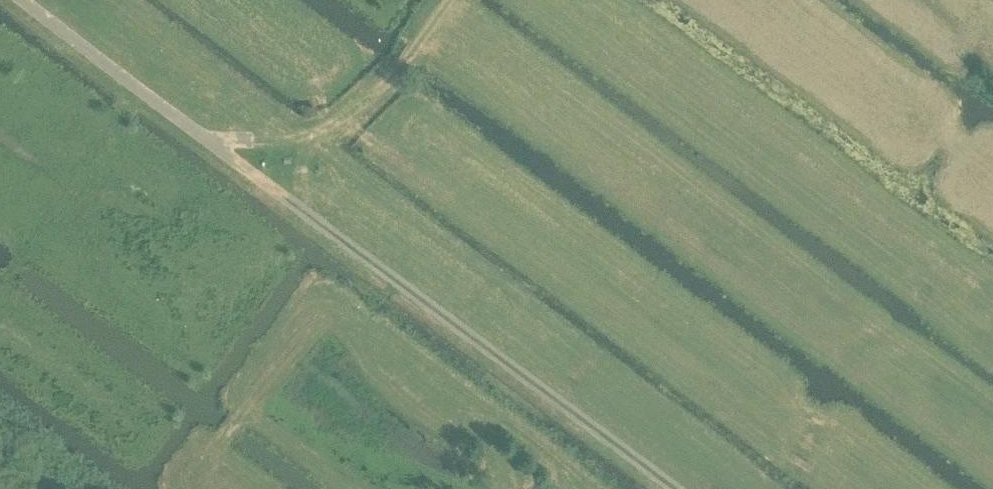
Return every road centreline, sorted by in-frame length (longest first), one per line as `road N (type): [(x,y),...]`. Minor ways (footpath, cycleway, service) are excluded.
road 1 (track): [(447,0),(383,84),(340,119),(253,143),(196,132)]

